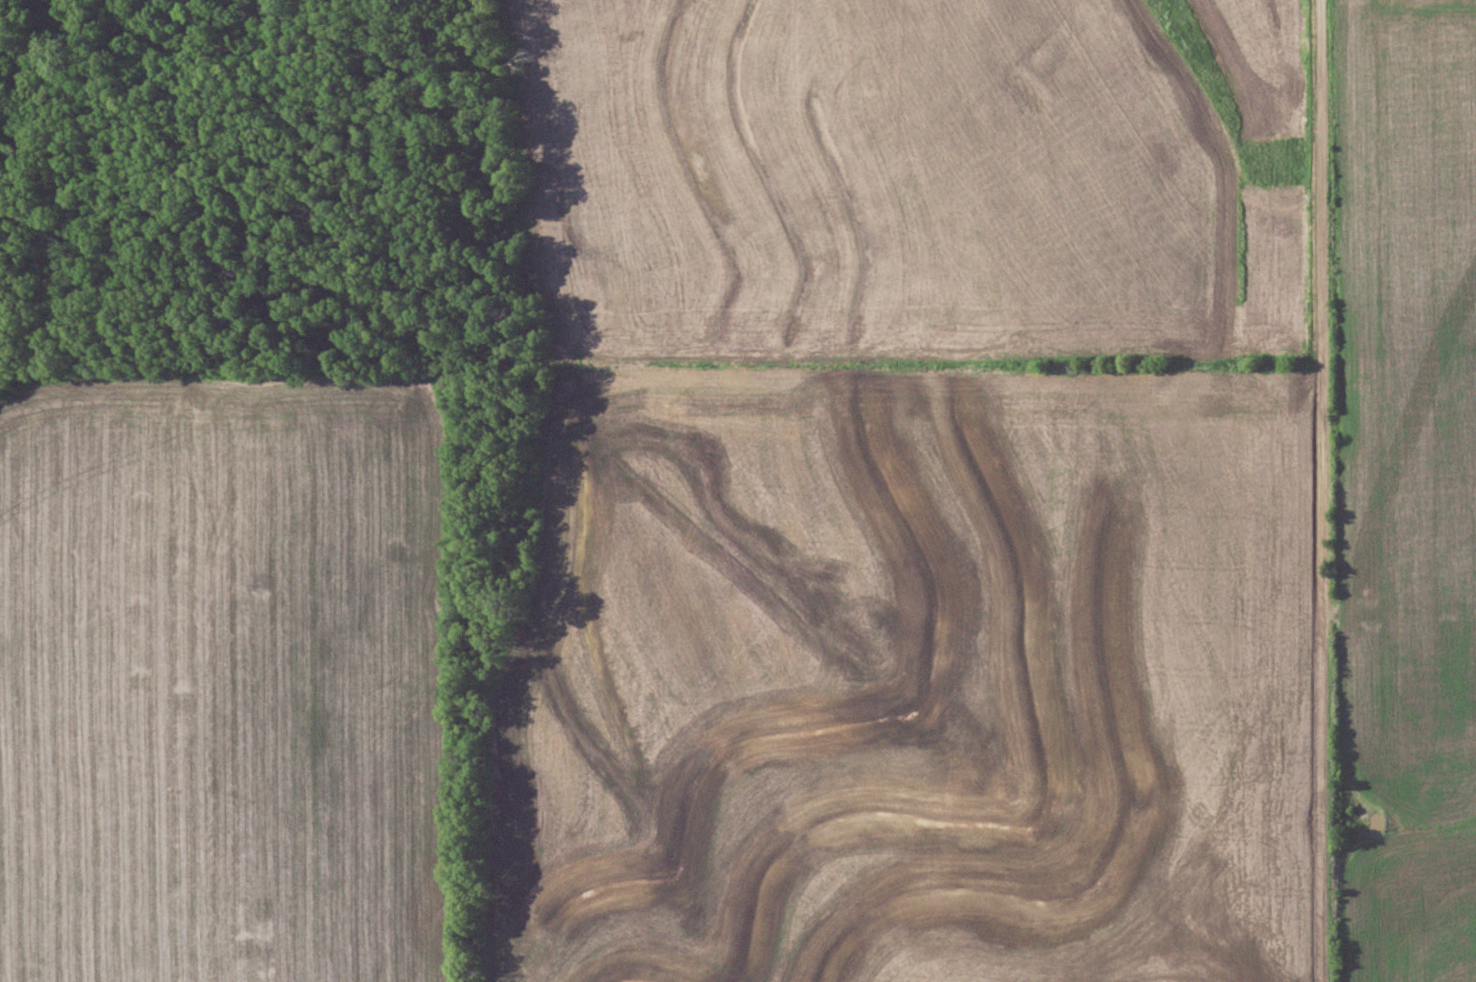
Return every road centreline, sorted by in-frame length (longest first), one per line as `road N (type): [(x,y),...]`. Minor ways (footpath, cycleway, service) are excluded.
road 1 (residential): [(1322,981),(1315,0)]

